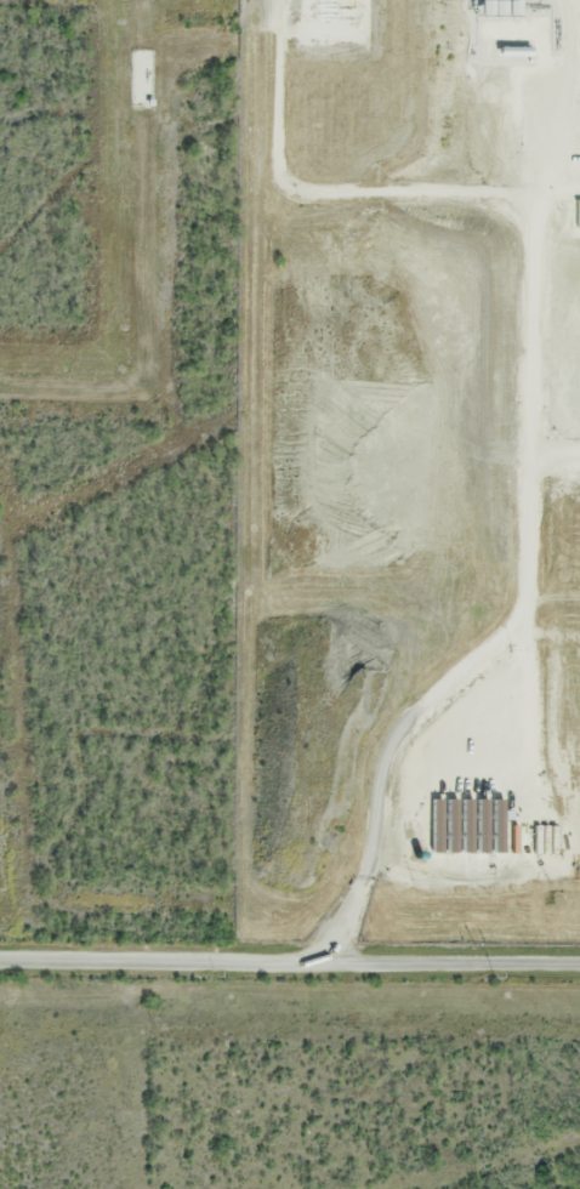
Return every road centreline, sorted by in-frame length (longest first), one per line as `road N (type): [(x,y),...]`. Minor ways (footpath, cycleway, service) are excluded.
road 1 (residential): [(579,962),(0,958)]

